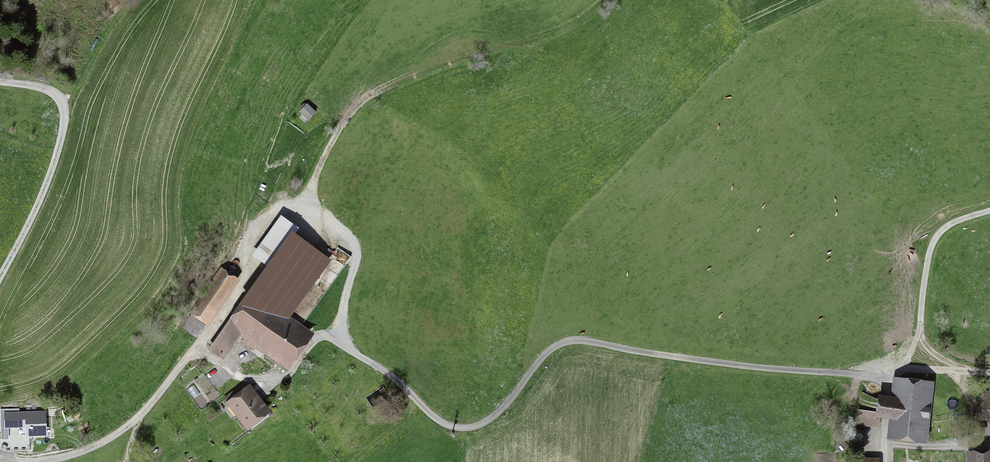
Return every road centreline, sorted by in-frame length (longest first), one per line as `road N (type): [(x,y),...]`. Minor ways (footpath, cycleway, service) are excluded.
road 1 (track): [(989,373),(756,368),(569,341),(541,358),(497,413),(459,427),(432,416),(396,379),(250,276)]
road 2 (track): [(557,34),(440,69),(330,123),(291,166),(270,218)]
road 3 (track): [(250,276),(136,419),(85,451),(33,461)]
road 4 (track): [(0,80),(49,89),(65,116),(40,201),(0,278)]
road 5 (track): [(989,211),(950,224),(935,239),(918,336),(903,369)]

